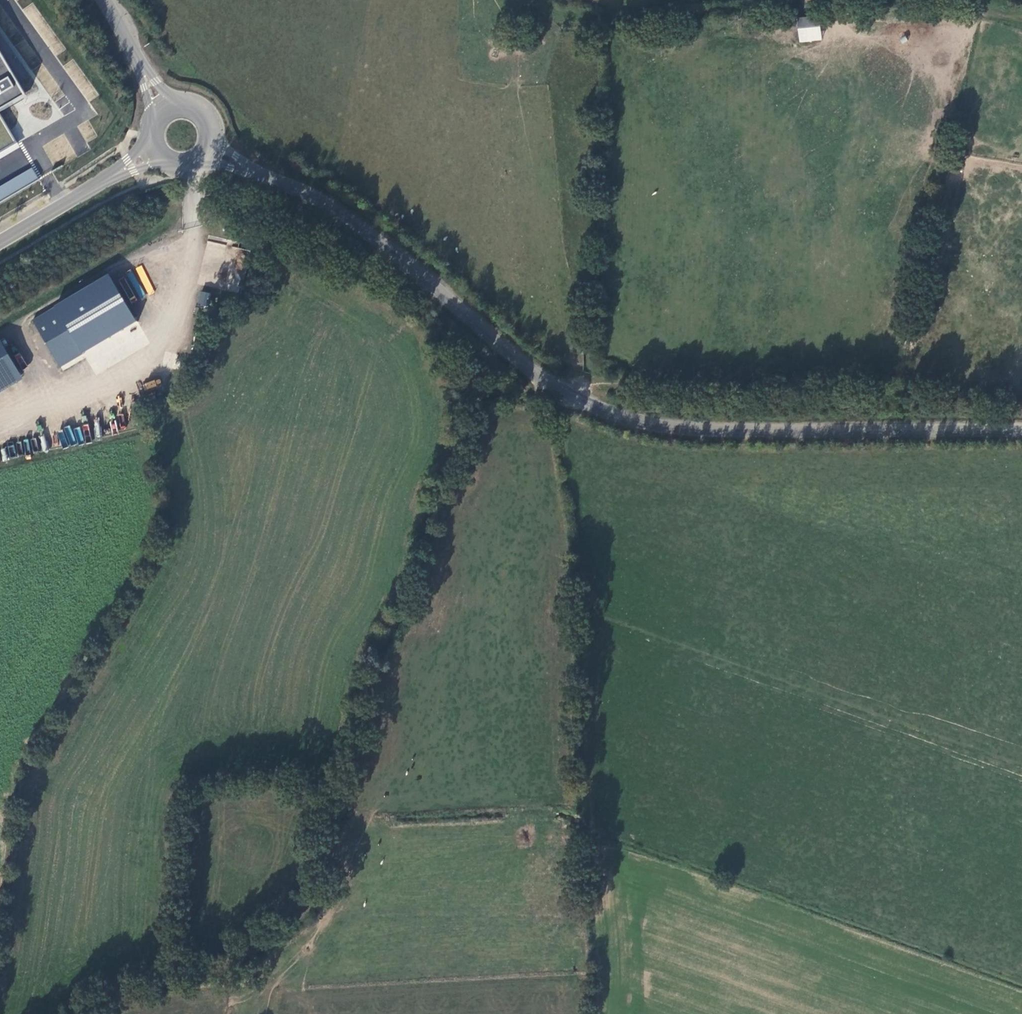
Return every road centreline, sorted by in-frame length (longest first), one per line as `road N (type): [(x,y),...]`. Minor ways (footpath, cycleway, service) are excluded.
road 1 (tertiary): [(1021,430),(711,432),(610,414),(565,391),(328,207),(211,154)]
road 2 (track): [(99,1013),(221,968),(294,906)]
road 3 (tertiary): [(0,244),(119,175)]

